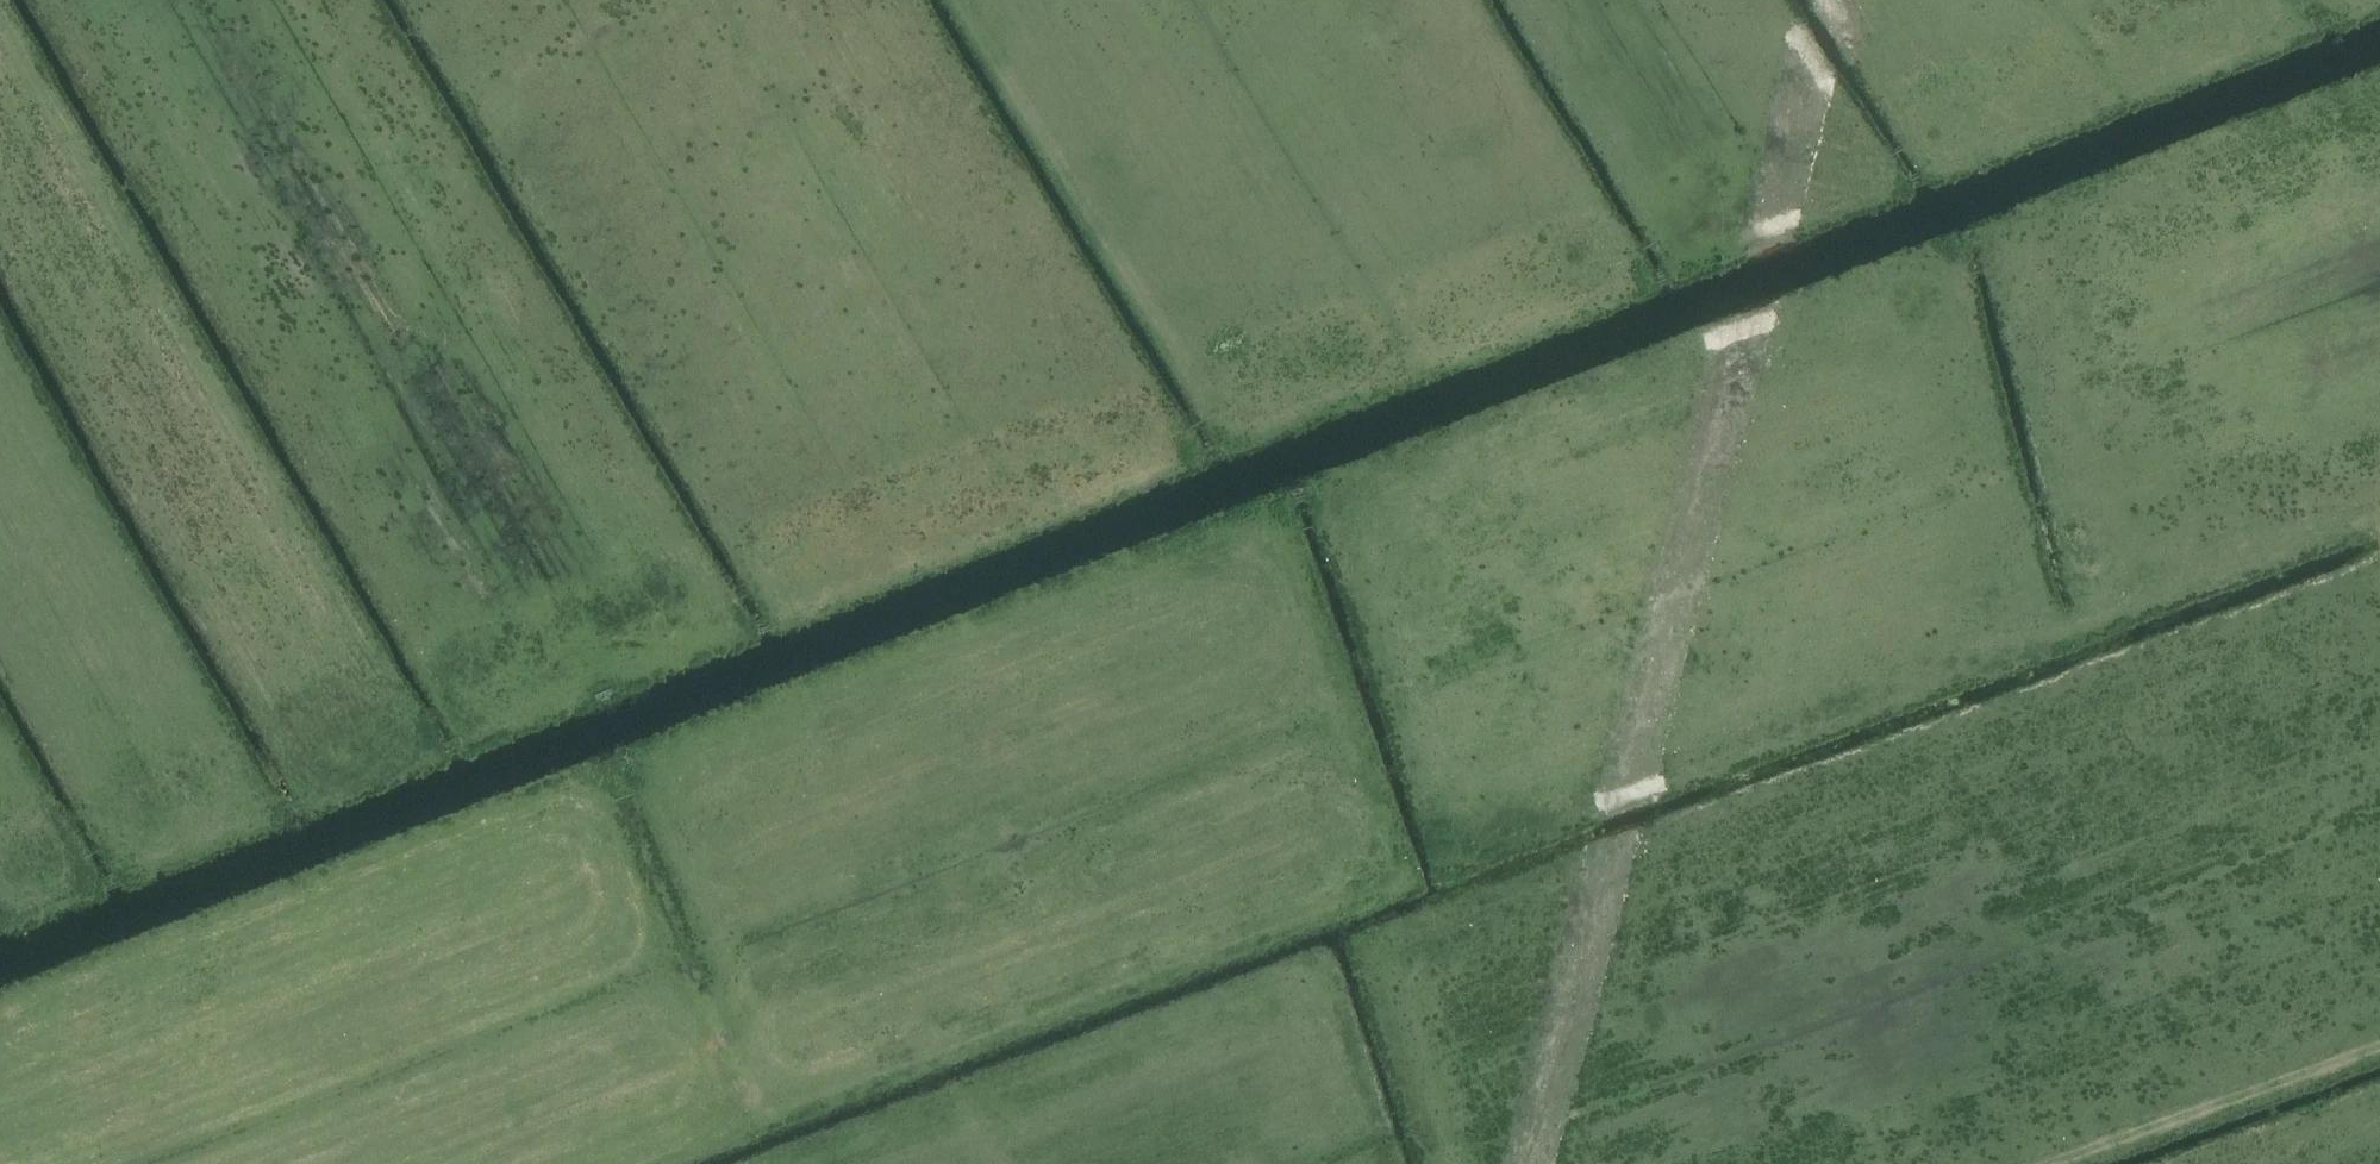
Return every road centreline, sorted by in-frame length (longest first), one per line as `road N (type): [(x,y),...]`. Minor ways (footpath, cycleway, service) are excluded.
road 1 (track): [(2379,1046),(2050,1163)]

